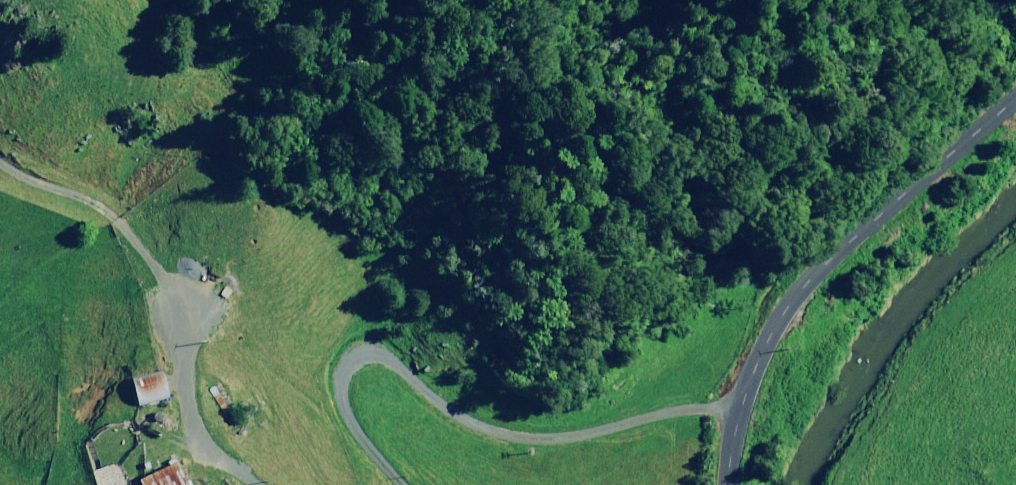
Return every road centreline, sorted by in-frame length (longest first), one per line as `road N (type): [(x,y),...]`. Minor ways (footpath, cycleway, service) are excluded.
road 1 (track): [(418,484),(301,342),(309,327),(400,327),(560,403),(738,404)]
road 2 (tertiary): [(727,484),(738,404),(788,305),(830,258),(1015,95)]
road 3 (track): [(0,123),(70,150),(161,238),(228,431),(258,484)]

